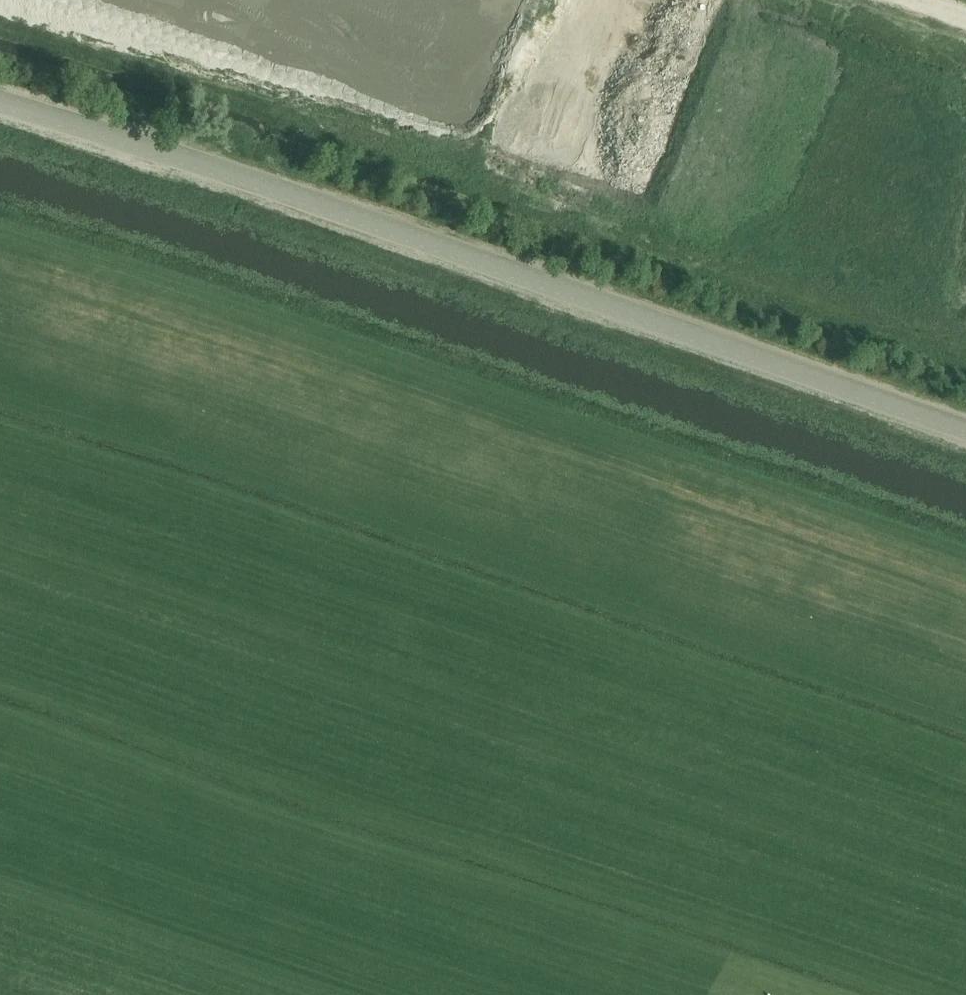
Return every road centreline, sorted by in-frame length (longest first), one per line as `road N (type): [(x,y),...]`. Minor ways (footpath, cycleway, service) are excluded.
road 1 (tertiary): [(965,431),(0,105)]

